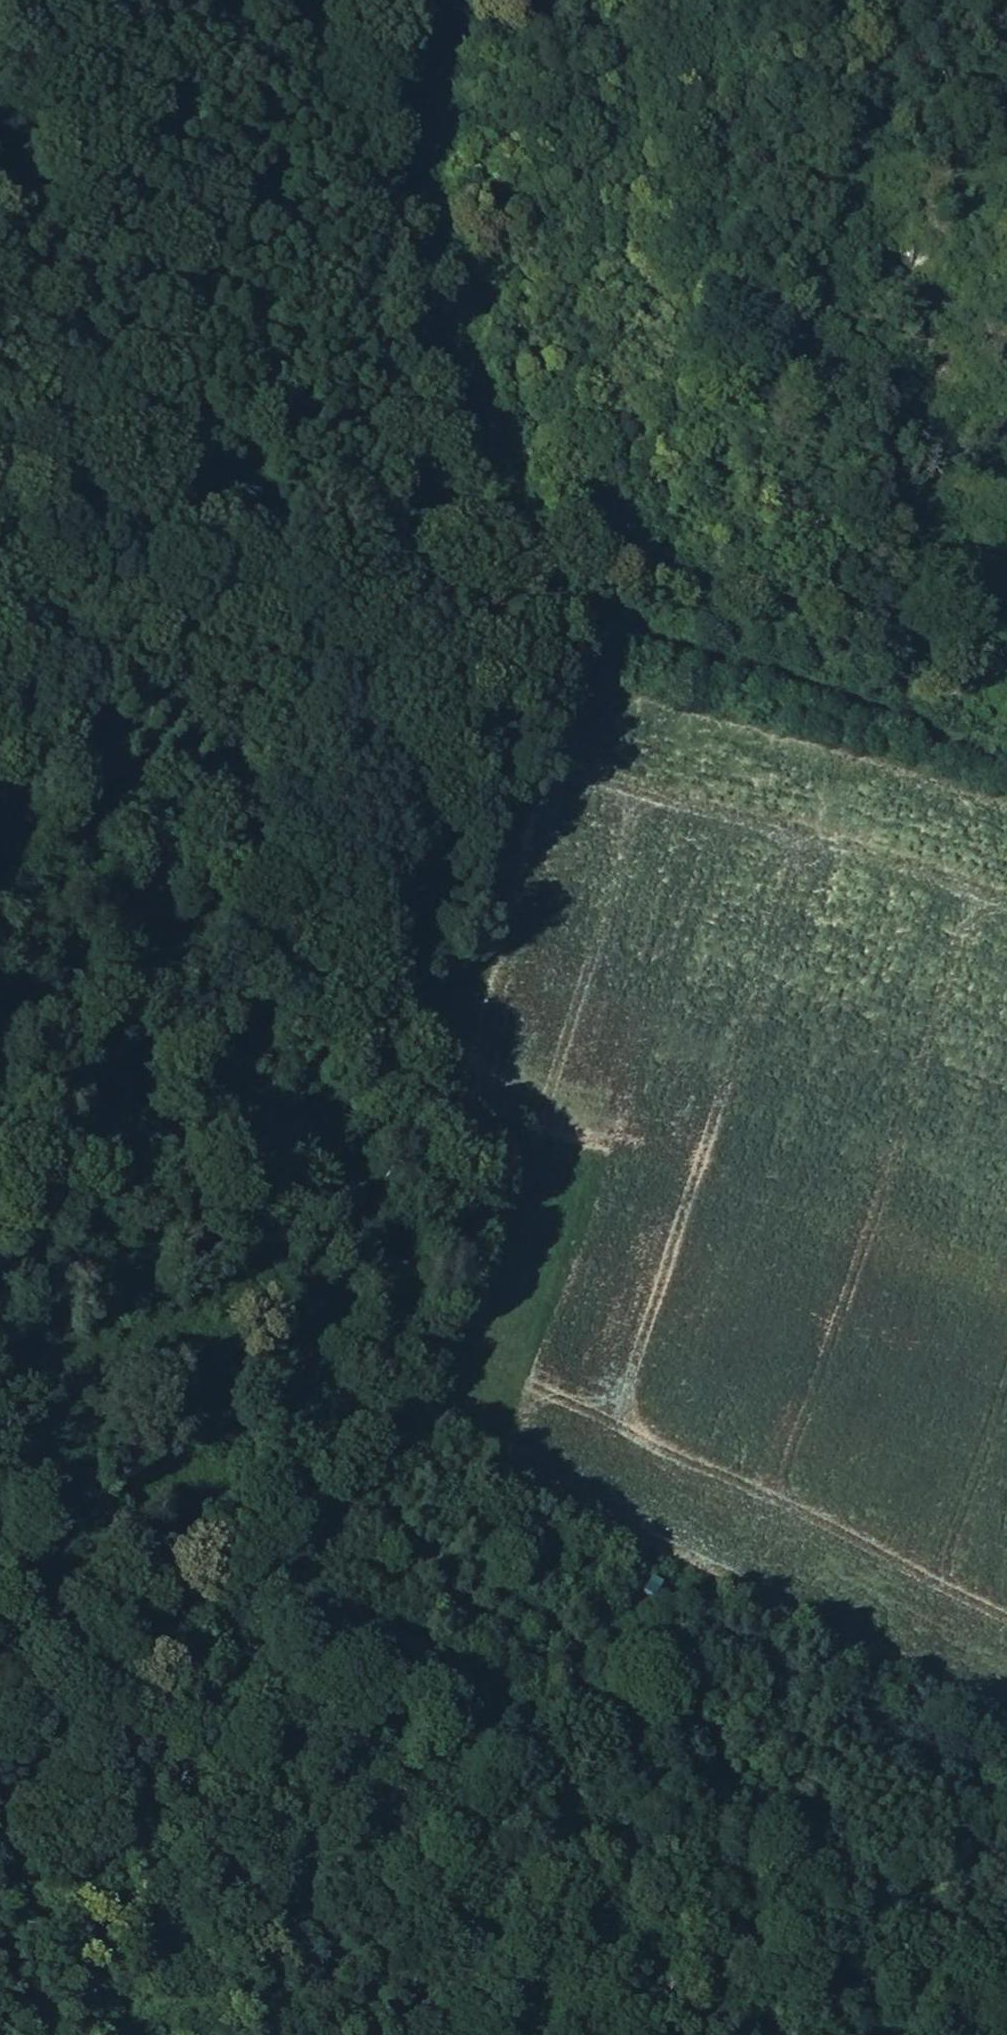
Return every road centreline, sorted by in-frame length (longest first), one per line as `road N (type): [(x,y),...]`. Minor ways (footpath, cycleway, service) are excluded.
road 1 (track): [(880,2034),(455,1737),(240,1613),(183,1593),(99,1607),(0,1599)]
road 2 (track): [(183,1593),(119,1548),(47,1444),(0,1327)]

